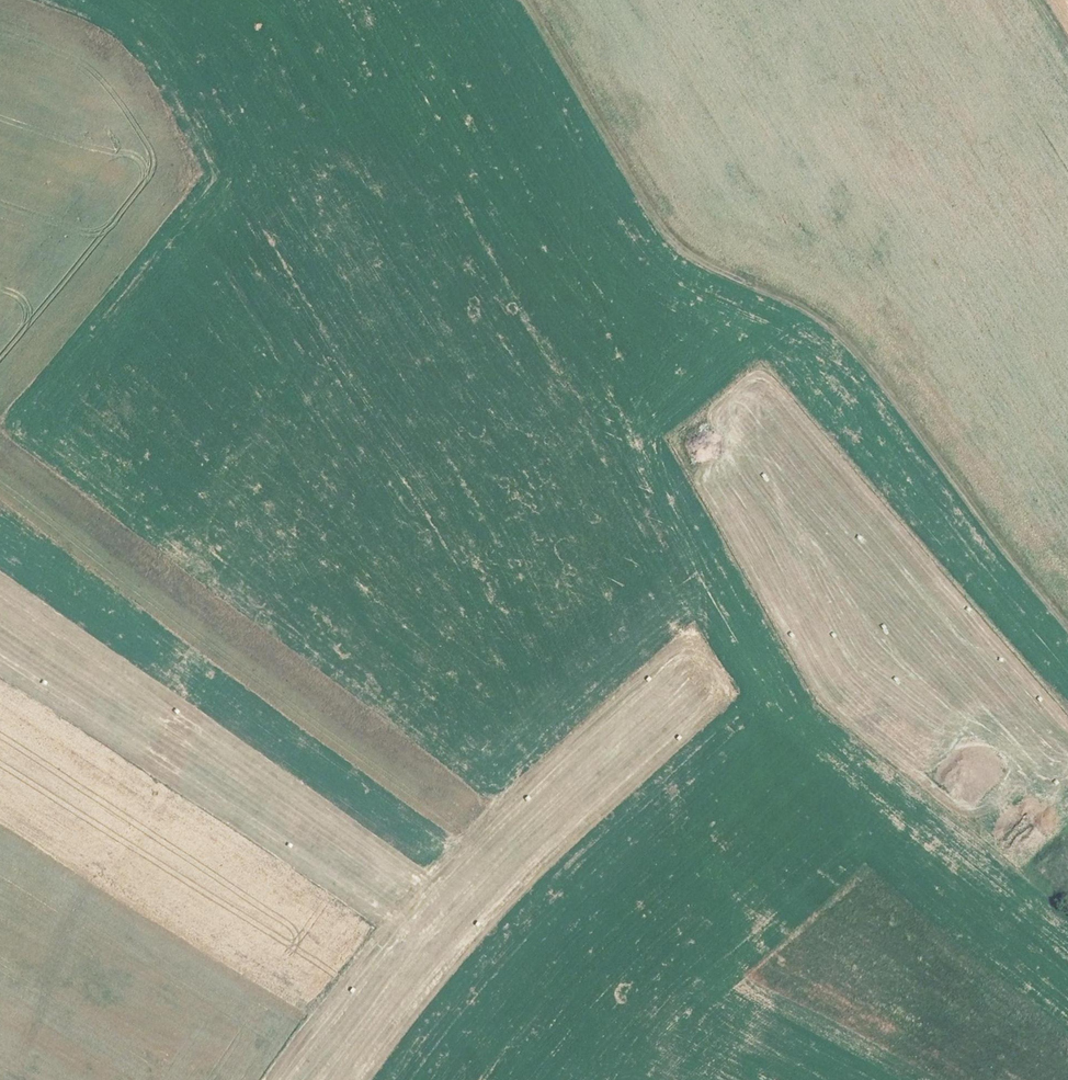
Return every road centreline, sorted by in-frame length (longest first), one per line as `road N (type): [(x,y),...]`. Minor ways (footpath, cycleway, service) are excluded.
road 1 (track): [(525,0),(671,231),(715,268),(831,323),(1067,618)]

